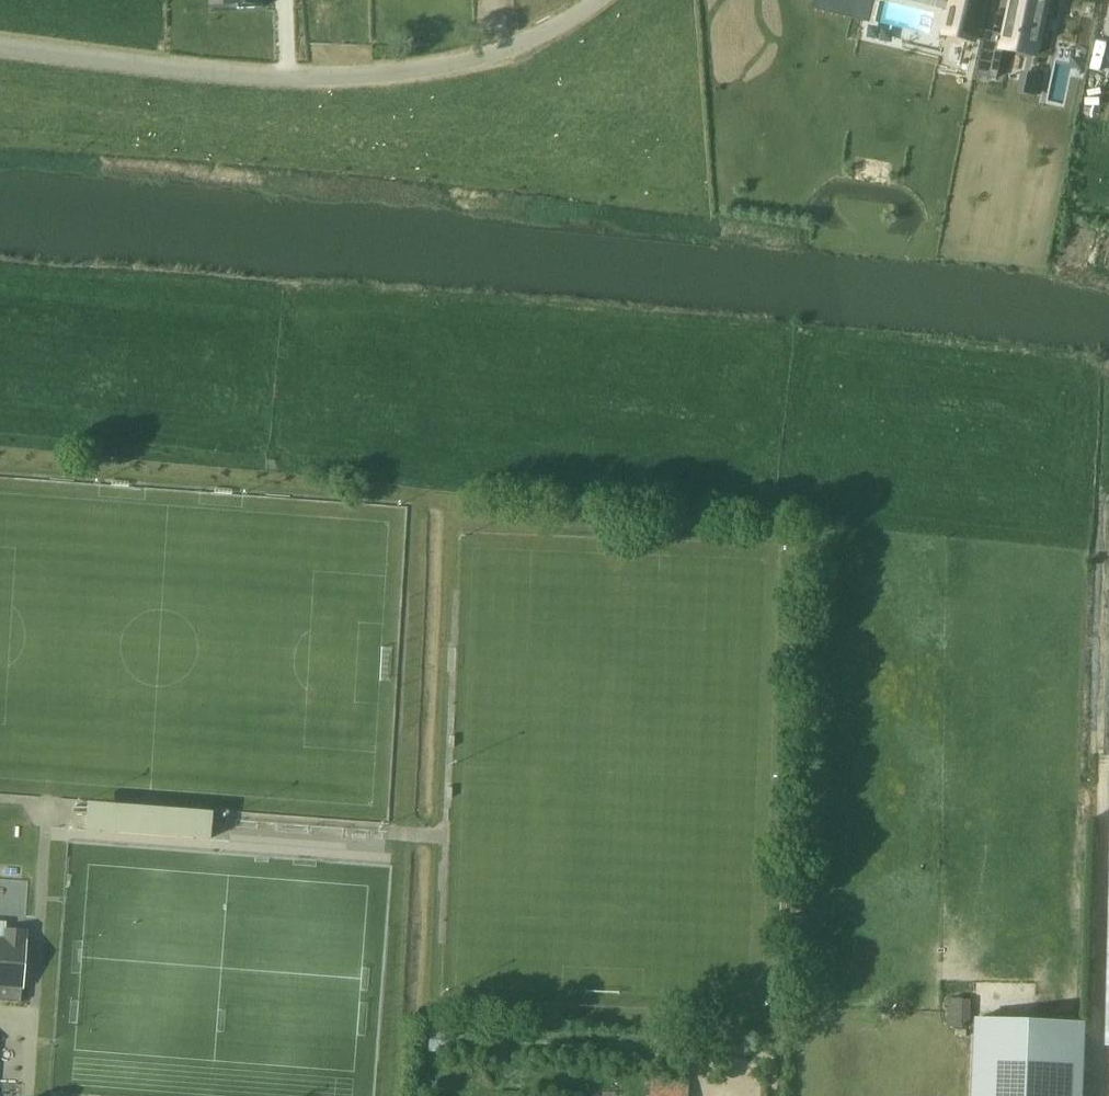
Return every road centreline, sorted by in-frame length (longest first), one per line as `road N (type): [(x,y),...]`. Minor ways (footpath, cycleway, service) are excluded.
road 1 (tertiary): [(0,46),(222,74),(381,78),(483,58),(597,0)]

